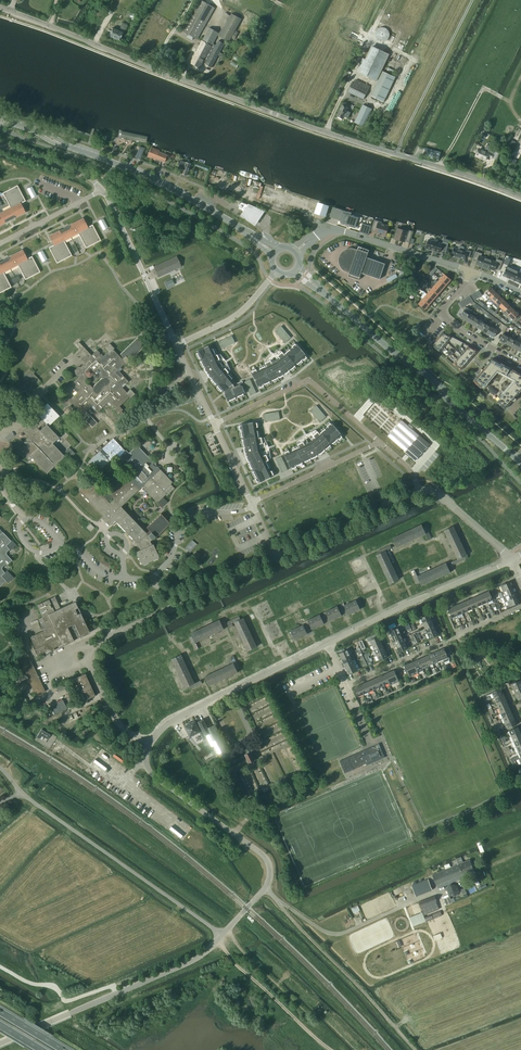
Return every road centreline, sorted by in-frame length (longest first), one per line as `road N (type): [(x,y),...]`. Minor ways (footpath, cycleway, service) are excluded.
road 1 (tertiary): [(520,196),(275,114),(0,8)]
road 2 (residential): [(266,886),(266,858),(150,774),(145,758),(170,722),(287,664)]
road 3 (unclassified): [(0,1043),(196,960),(225,933)]
road 4 (unclassified): [(225,933),(25,797)]
road 5 (secondary): [(247,232),(71,148)]
road 6 (track): [(330,1049),(218,940)]
road 7 (track): [(439,167),(484,88),(510,102),(520,79)]
road 8 (tertiary): [(469,272),(334,232)]
road 9 (residential): [(383,616),(510,561)]
road 10 (track): [(0,967),(55,988),(64,1001),(111,987),(120,992)]

